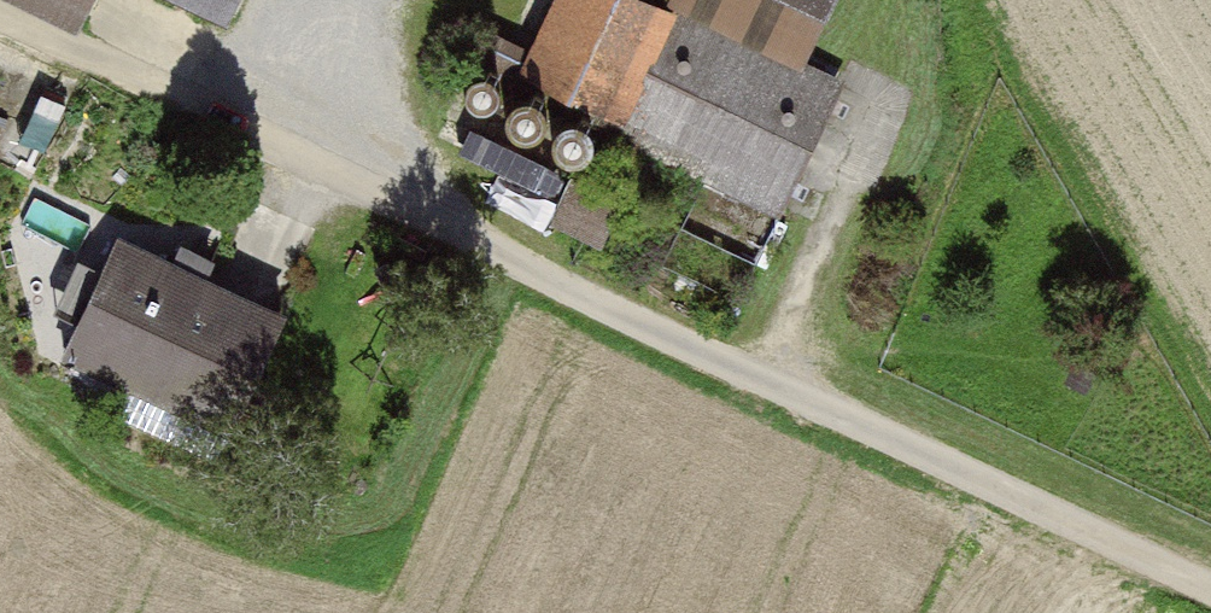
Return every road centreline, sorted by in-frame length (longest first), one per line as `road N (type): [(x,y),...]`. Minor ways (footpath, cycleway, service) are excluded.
road 1 (track): [(1210,593),(751,375),(270,128),(329,0)]
road 2 (track): [(751,375),(955,0)]
road 3 (track): [(0,8),(270,128)]

